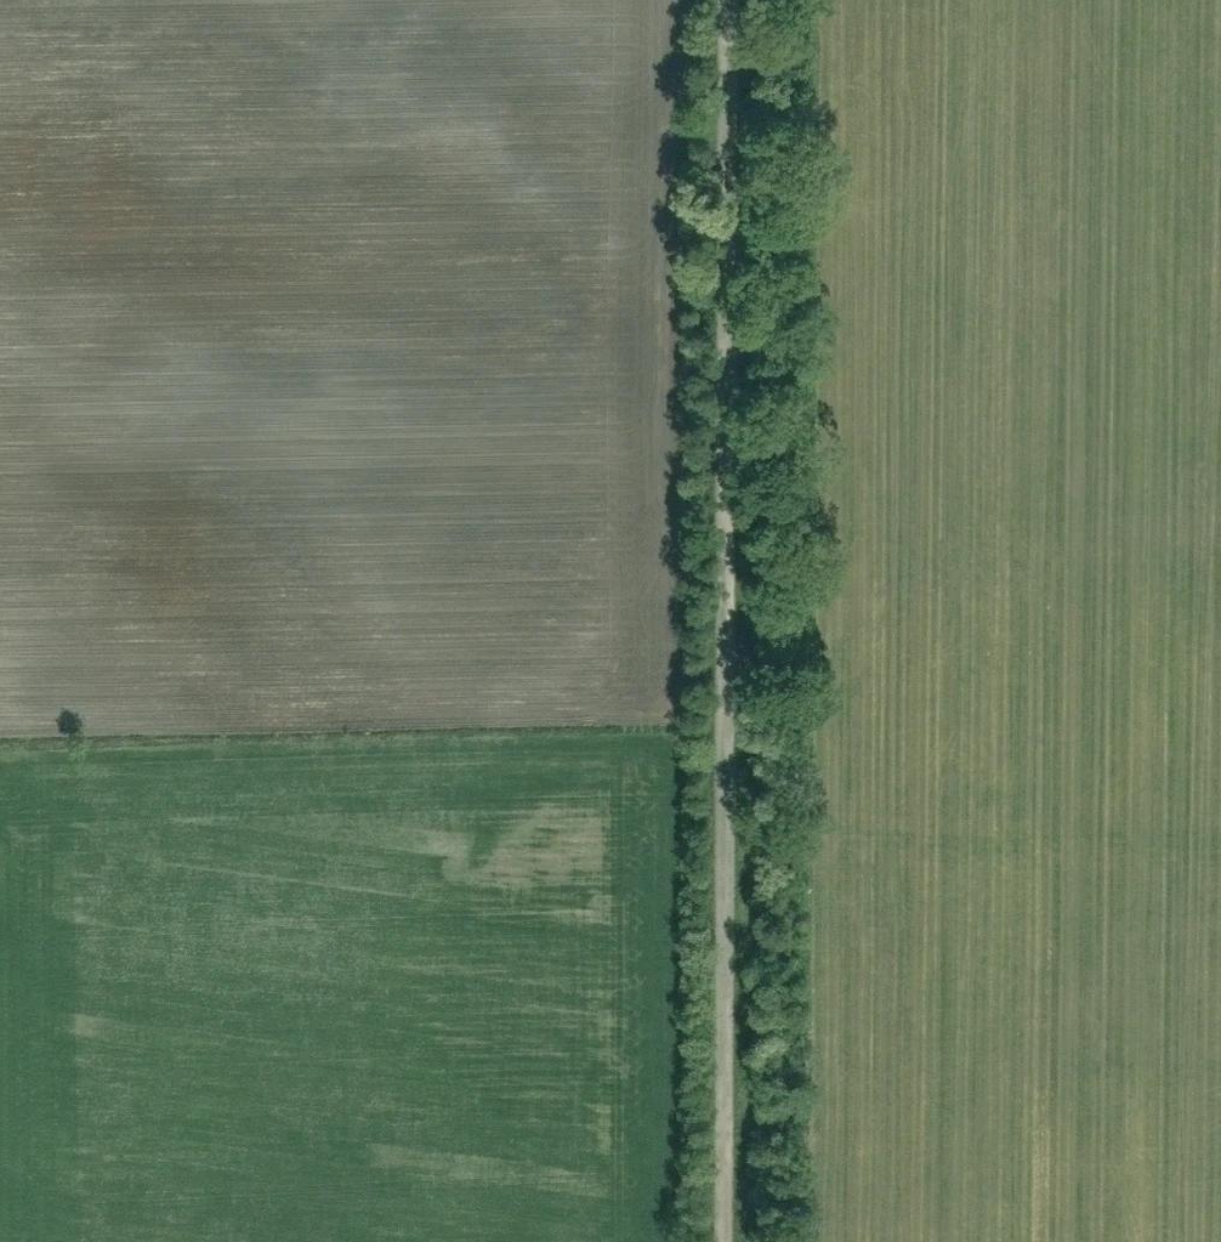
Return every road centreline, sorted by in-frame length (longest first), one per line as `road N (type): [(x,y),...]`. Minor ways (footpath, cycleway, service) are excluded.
road 1 (residential): [(723,1241),(729,0)]

